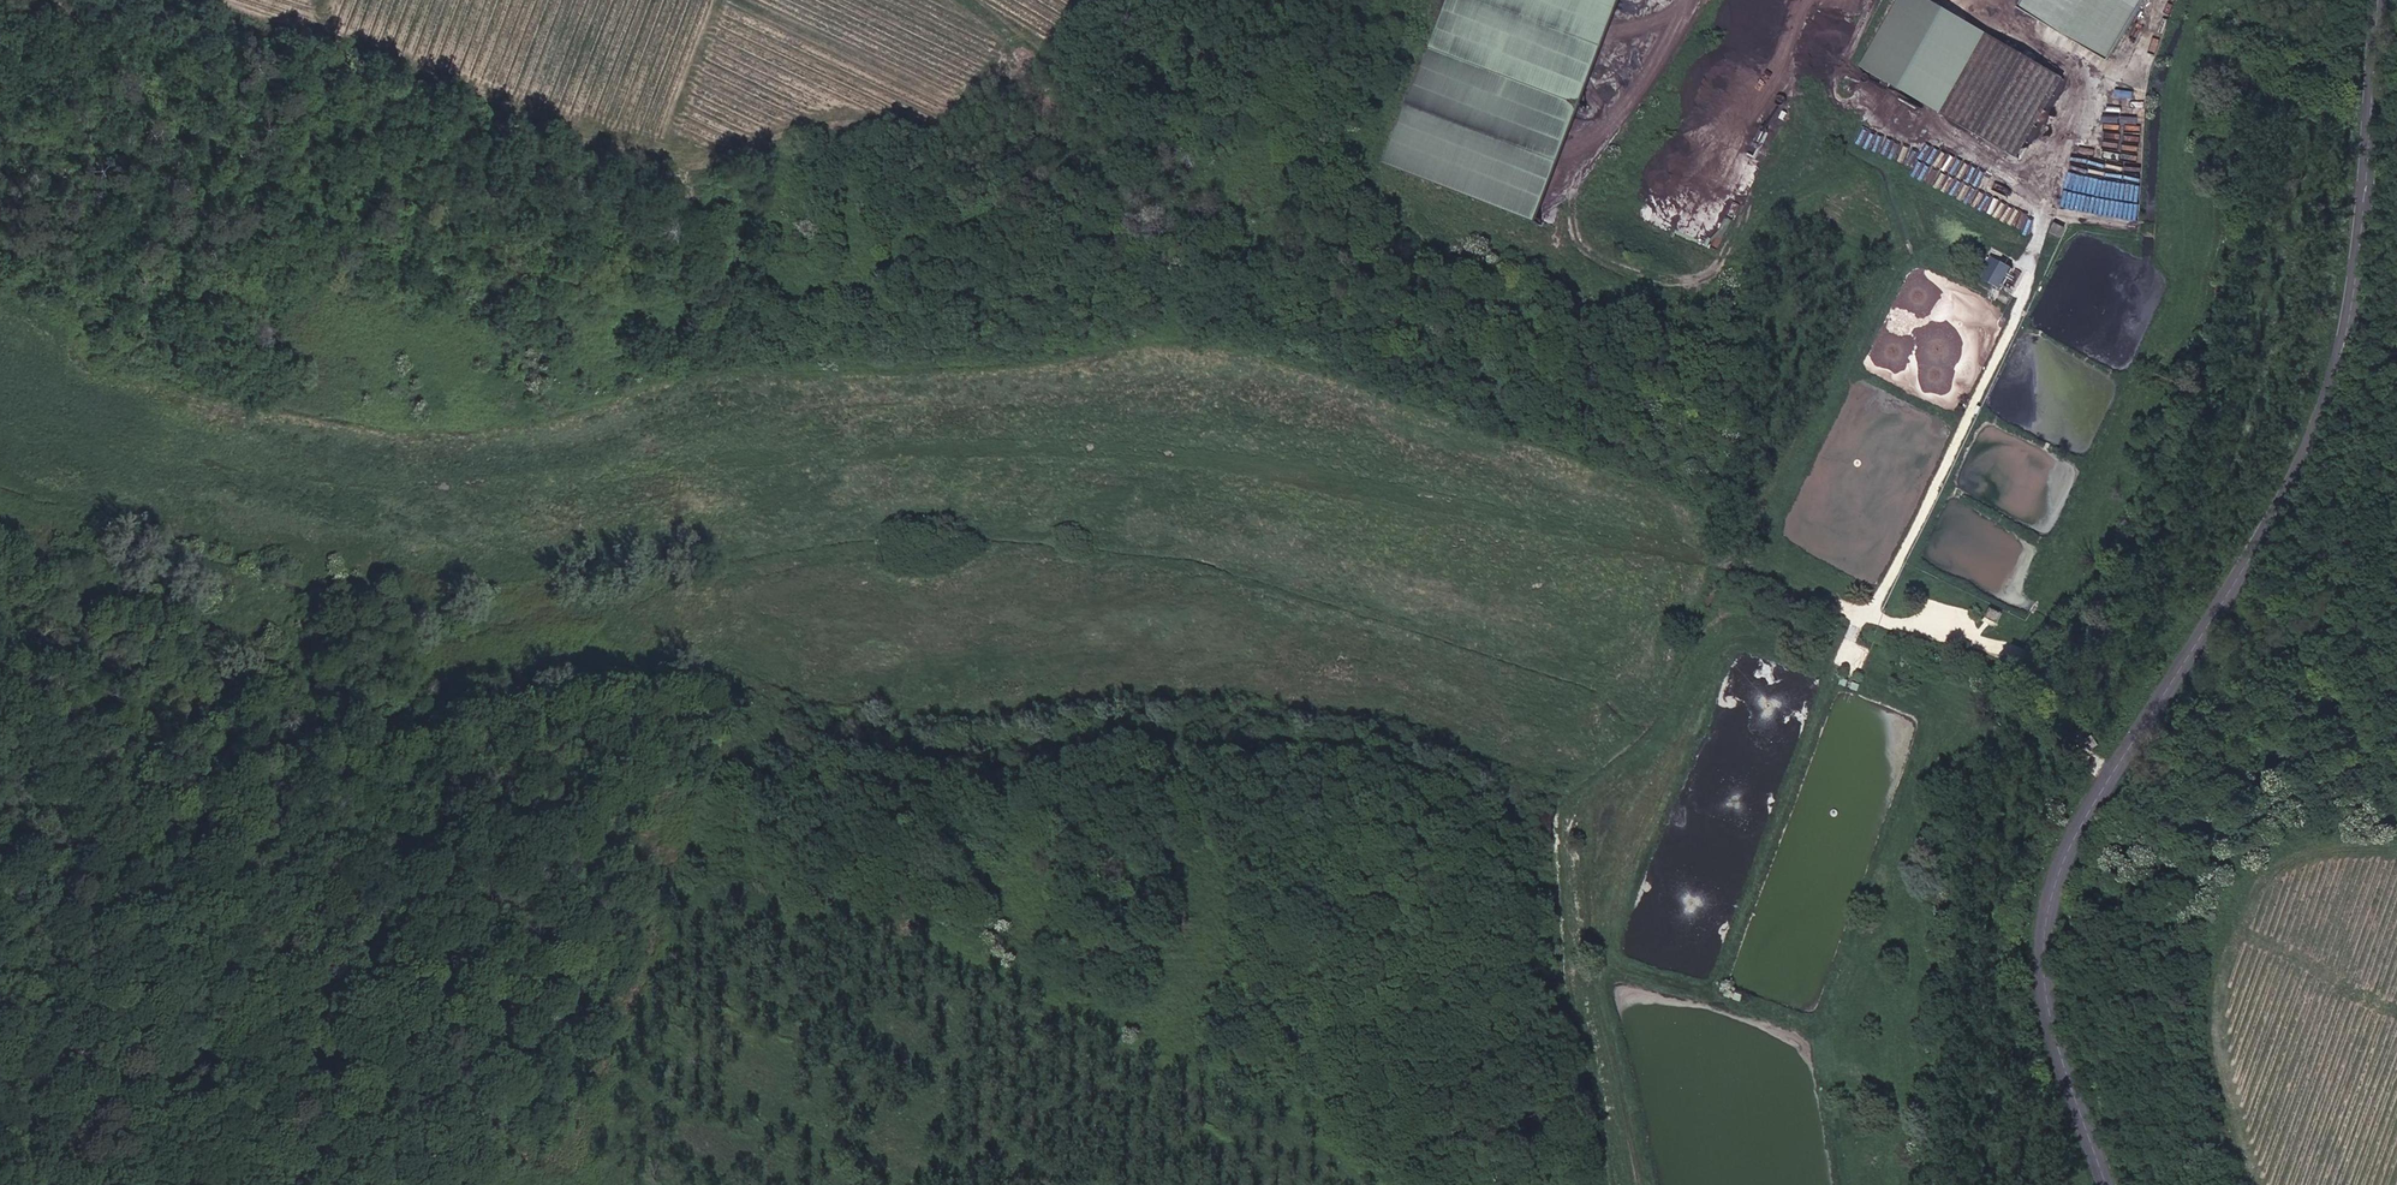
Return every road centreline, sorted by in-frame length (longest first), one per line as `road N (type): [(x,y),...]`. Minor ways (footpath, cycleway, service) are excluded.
road 1 (secondary): [(2110,1184),(2056,1019),(2047,953),(2054,894),(2096,799),(2284,500),(2334,375),(2348,313),(2377,0)]
road 2 (track): [(0,707),(389,1184)]

